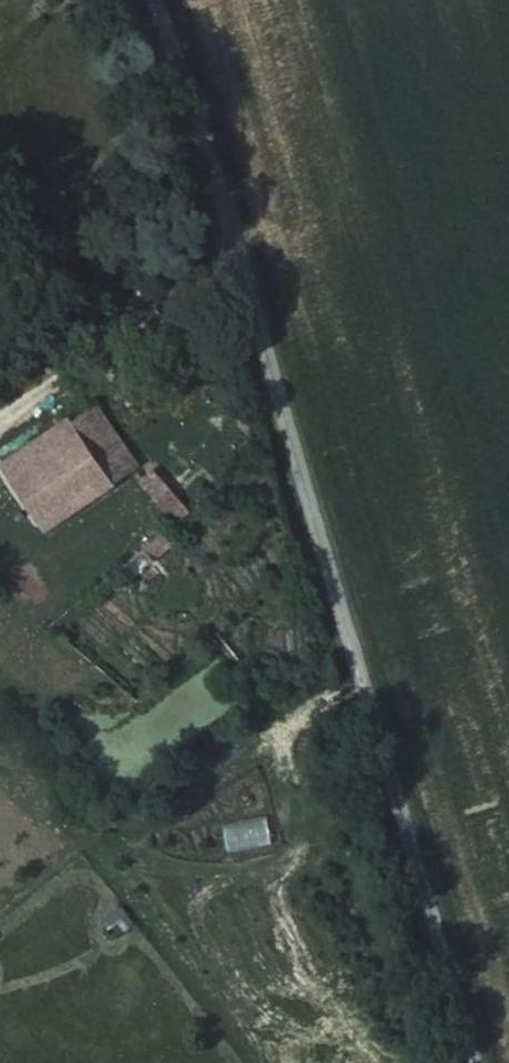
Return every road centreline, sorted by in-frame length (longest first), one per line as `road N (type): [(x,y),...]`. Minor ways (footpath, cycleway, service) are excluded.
road 1 (unclassified): [(162,0),(480,1062)]

